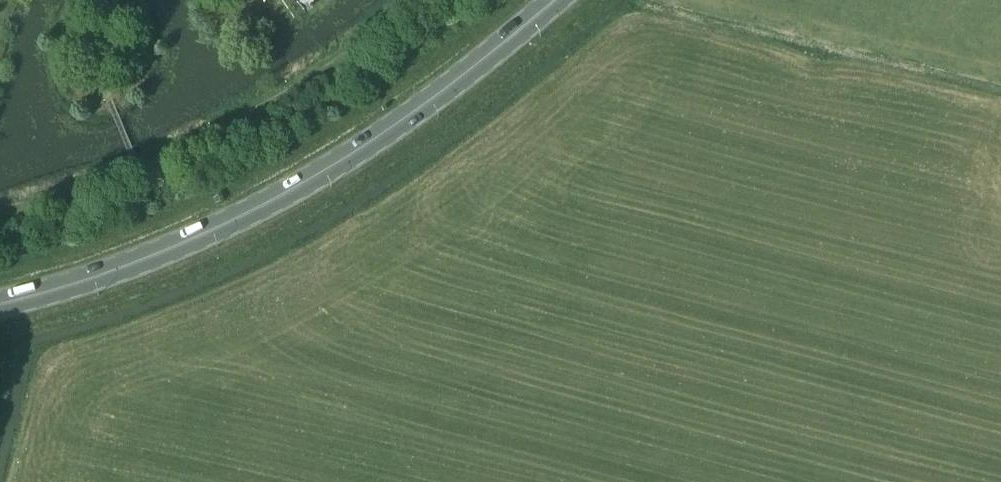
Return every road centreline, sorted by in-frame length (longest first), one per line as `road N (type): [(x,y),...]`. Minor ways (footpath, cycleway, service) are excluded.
road 1 (primary): [(0,305),(221,228),(383,138),(552,0)]

